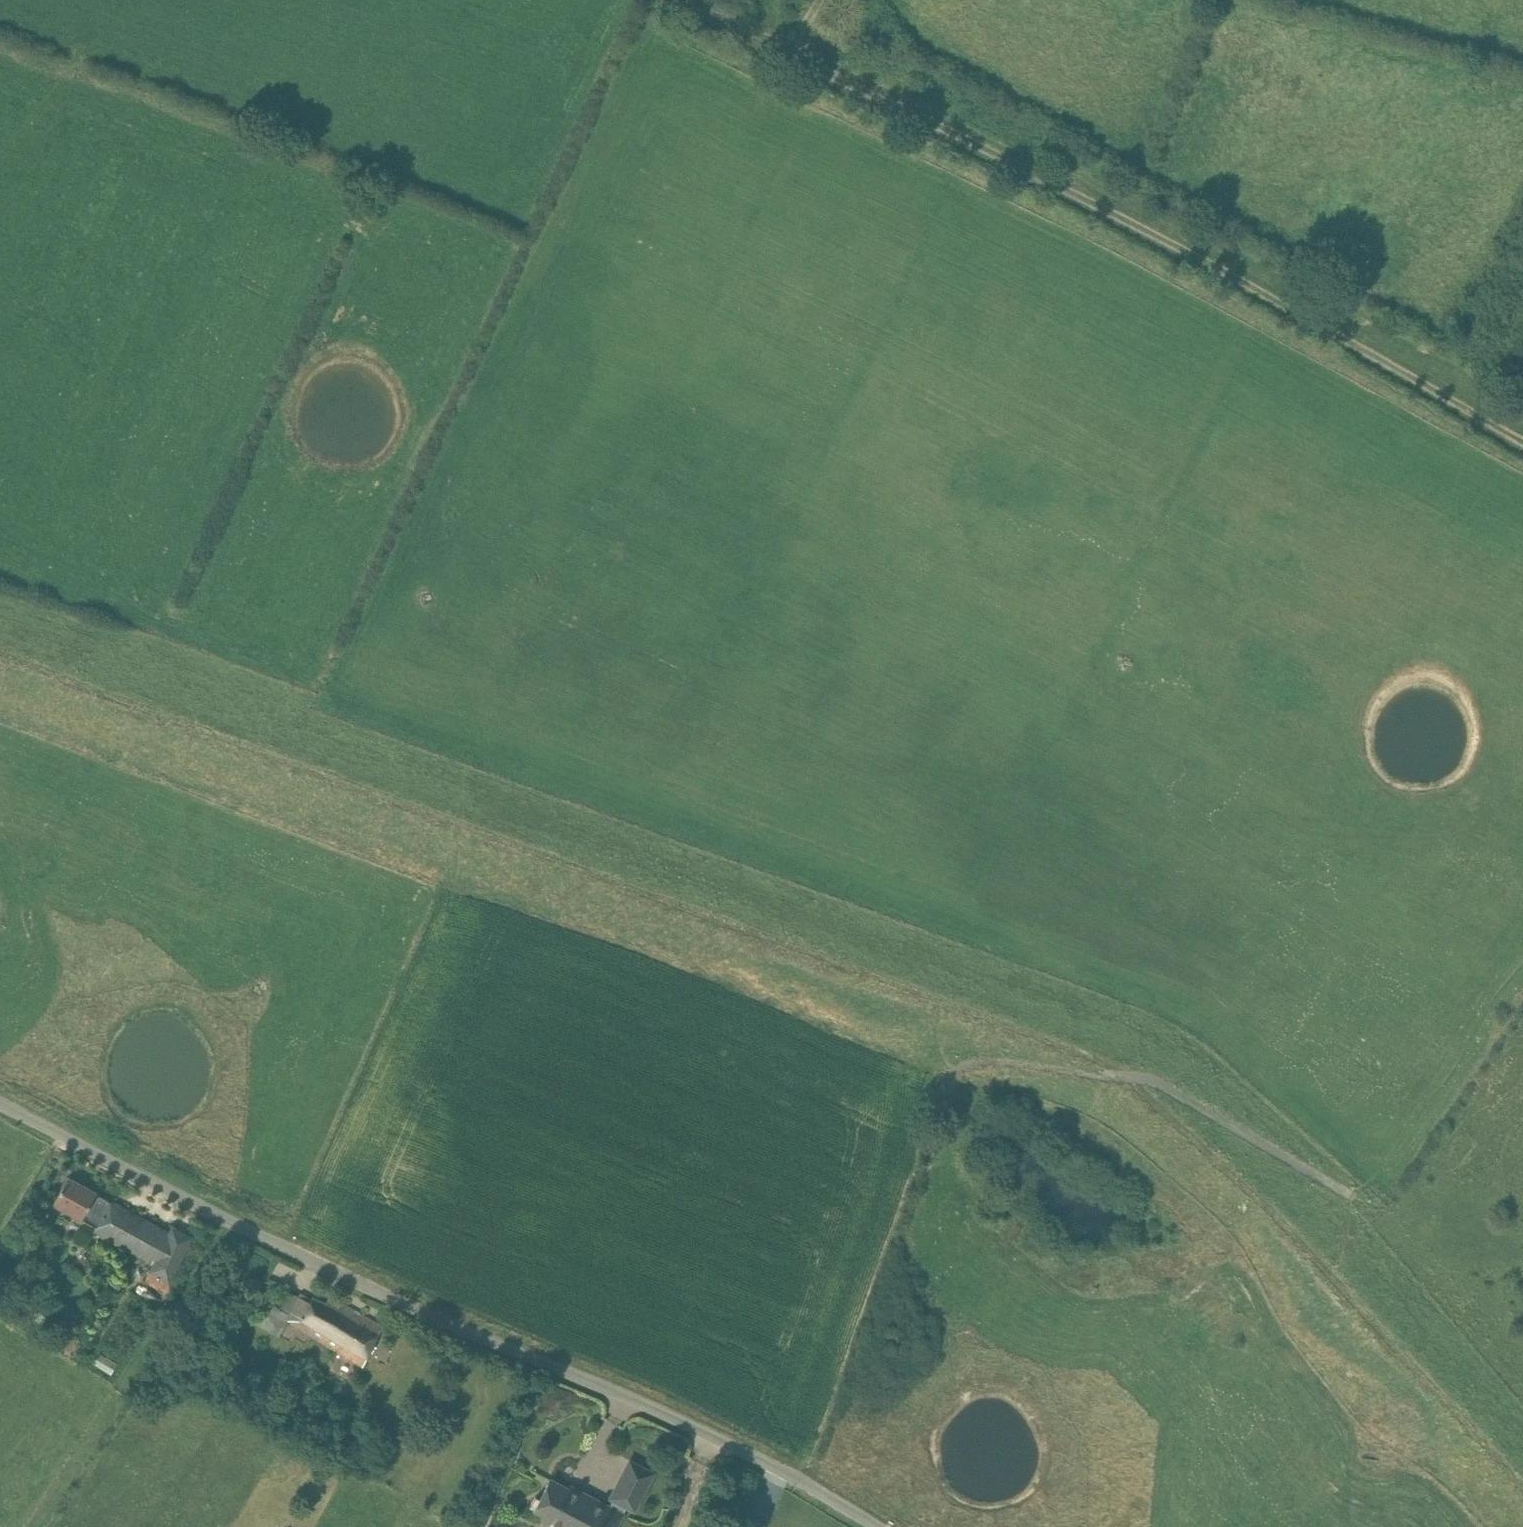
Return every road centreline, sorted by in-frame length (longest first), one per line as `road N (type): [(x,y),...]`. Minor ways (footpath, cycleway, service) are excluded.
road 1 (unclassified): [(877,1526),(655,1409),(404,1303),(0,1103)]
road 2 (track): [(822,0),(808,42),(839,78),(1248,283),(1522,440)]
road 3 (track): [(797,1478),(881,1275),(938,1087),(983,1062),(1128,1075)]
road 4 (track): [(1522,1486),(1309,1251),(1128,1075)]
road 5 (track): [(1357,1202),(1164,1086),(1128,1075)]
road 6 (track): [(670,0),(808,42)]

